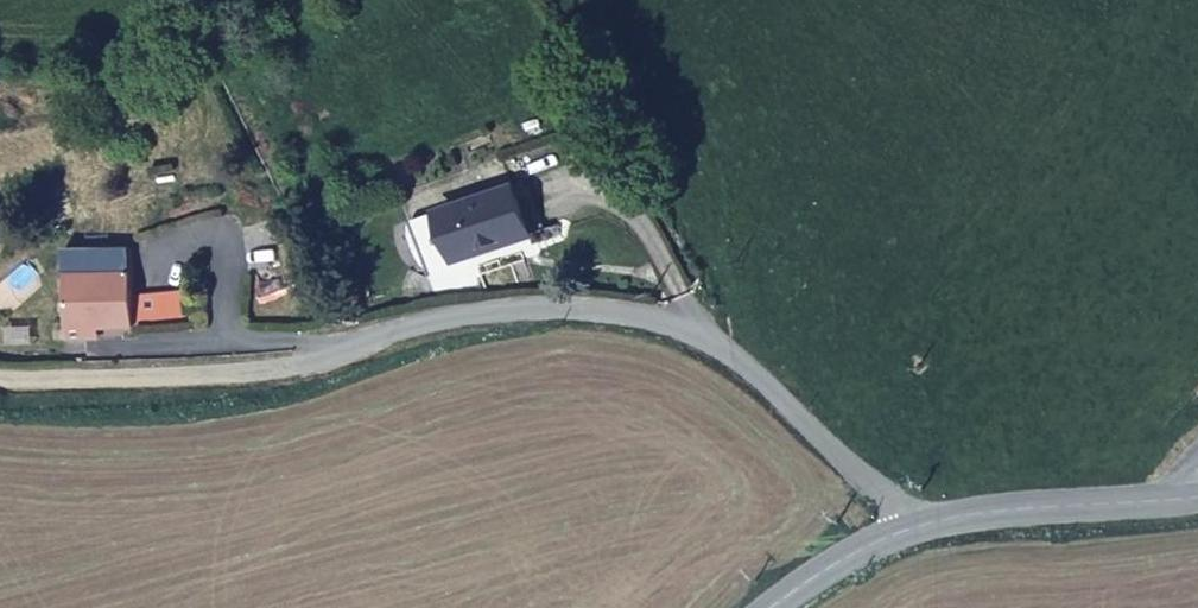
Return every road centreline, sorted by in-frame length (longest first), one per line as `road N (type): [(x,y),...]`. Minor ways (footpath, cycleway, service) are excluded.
road 1 (unclassified): [(301,369),(417,329),(564,309),(685,318),(922,527)]
road 2 (track): [(0,344),(89,378),(301,369)]
road 3 (secondary): [(922,527),(1197,498)]
road 4 (secondary): [(772,607),(843,560),(922,527)]

